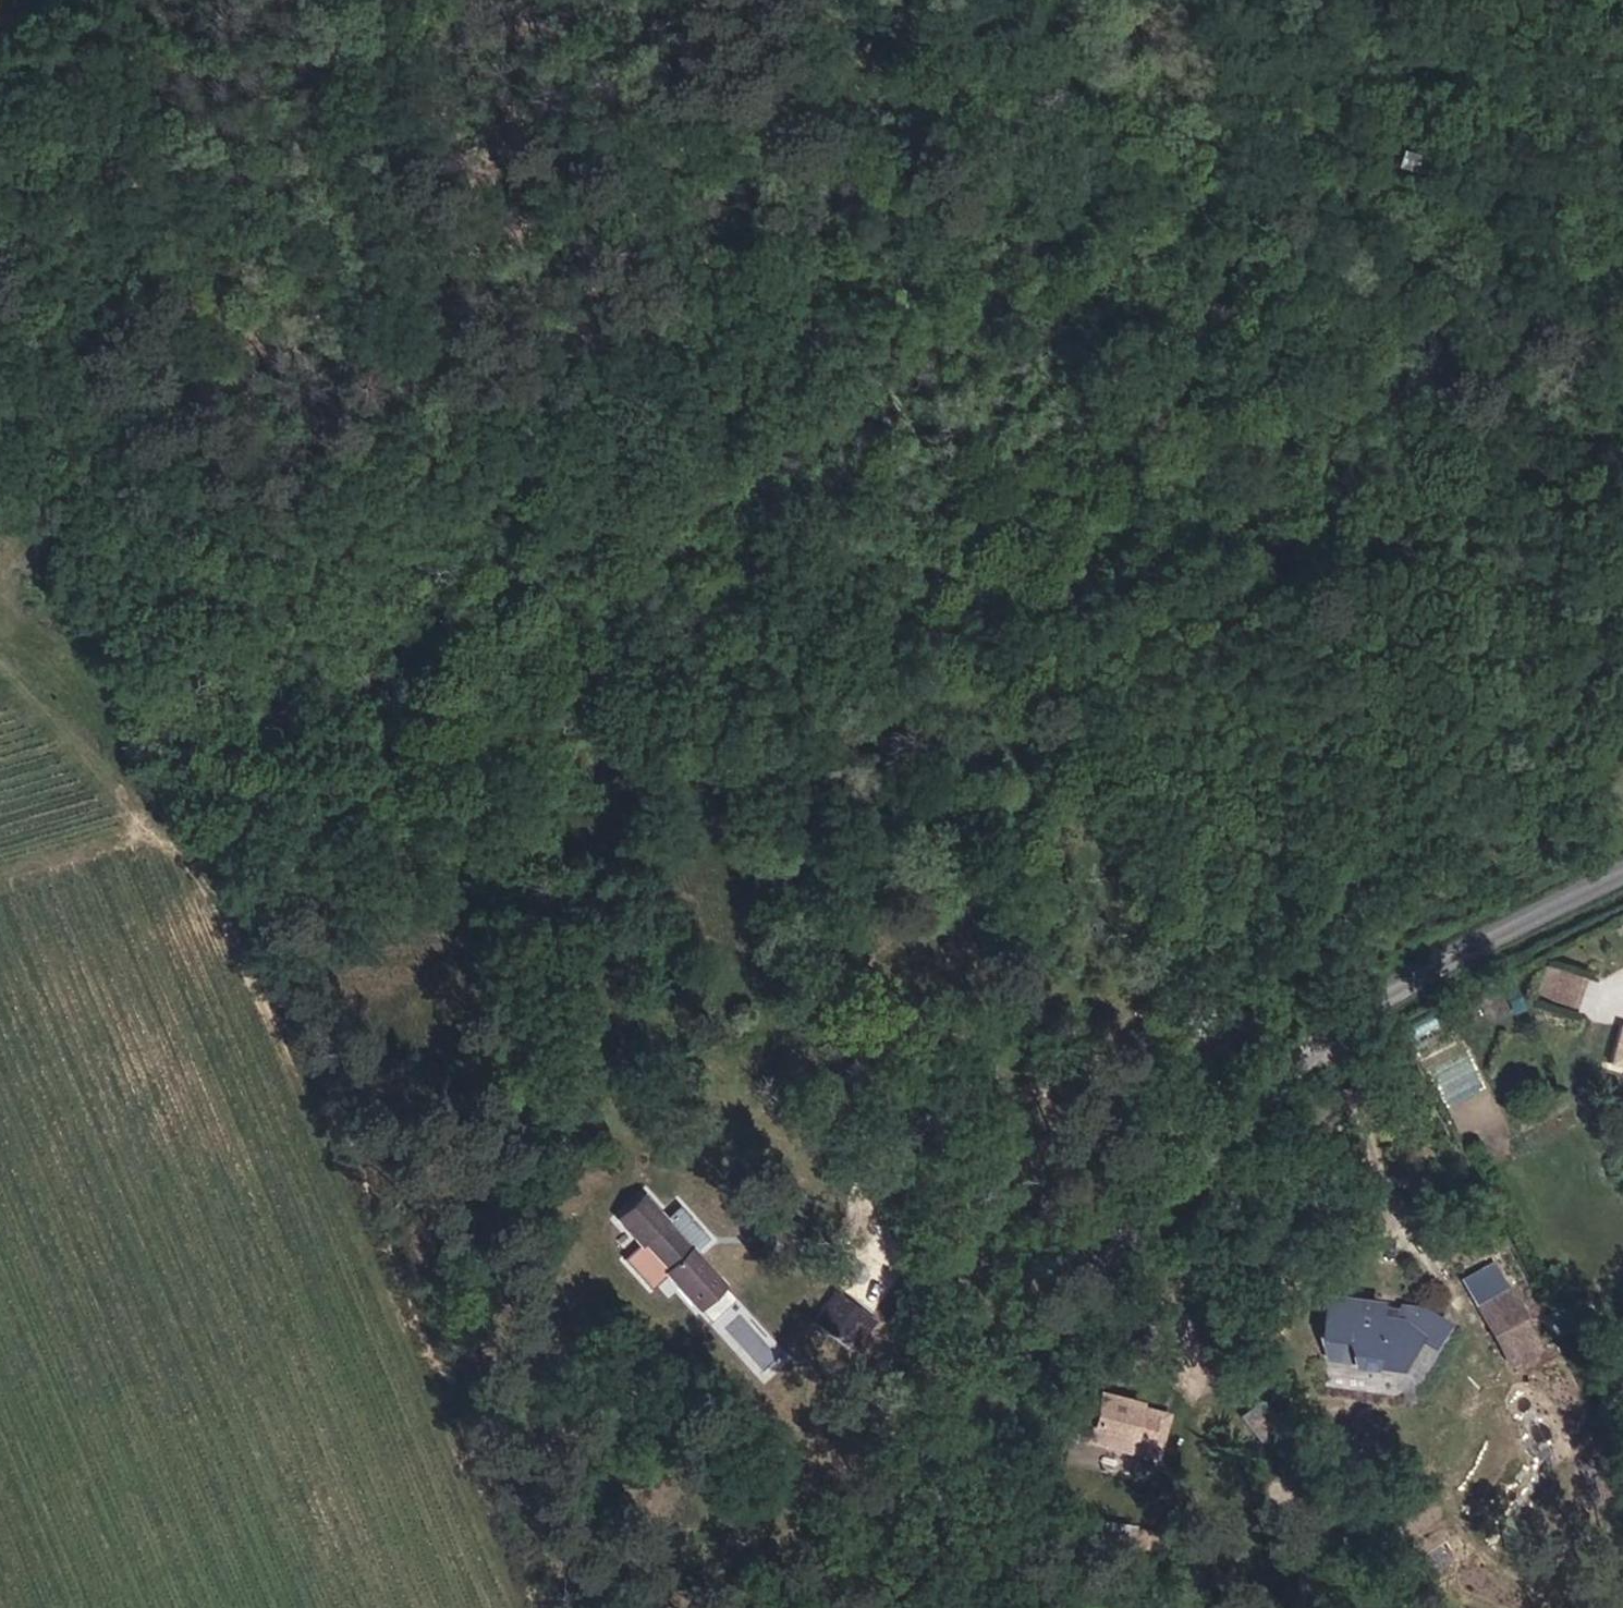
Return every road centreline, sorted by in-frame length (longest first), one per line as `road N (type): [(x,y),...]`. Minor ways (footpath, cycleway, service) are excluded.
road 1 (unclassified): [(859,1607),(936,1518),(1060,1305),(1193,1169),(1373,1000),(1622,867)]

